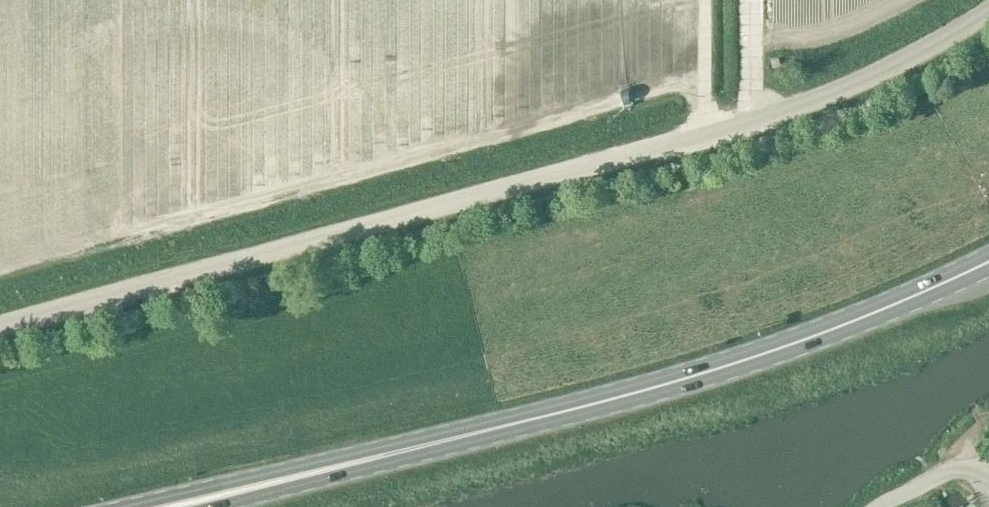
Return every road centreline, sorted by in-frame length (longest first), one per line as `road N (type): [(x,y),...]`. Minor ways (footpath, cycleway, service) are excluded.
road 1 (unclassified): [(0,328),(545,197),(883,94),(988,34)]
road 2 (primary): [(168,506),(683,379),(831,328),(988,260)]

